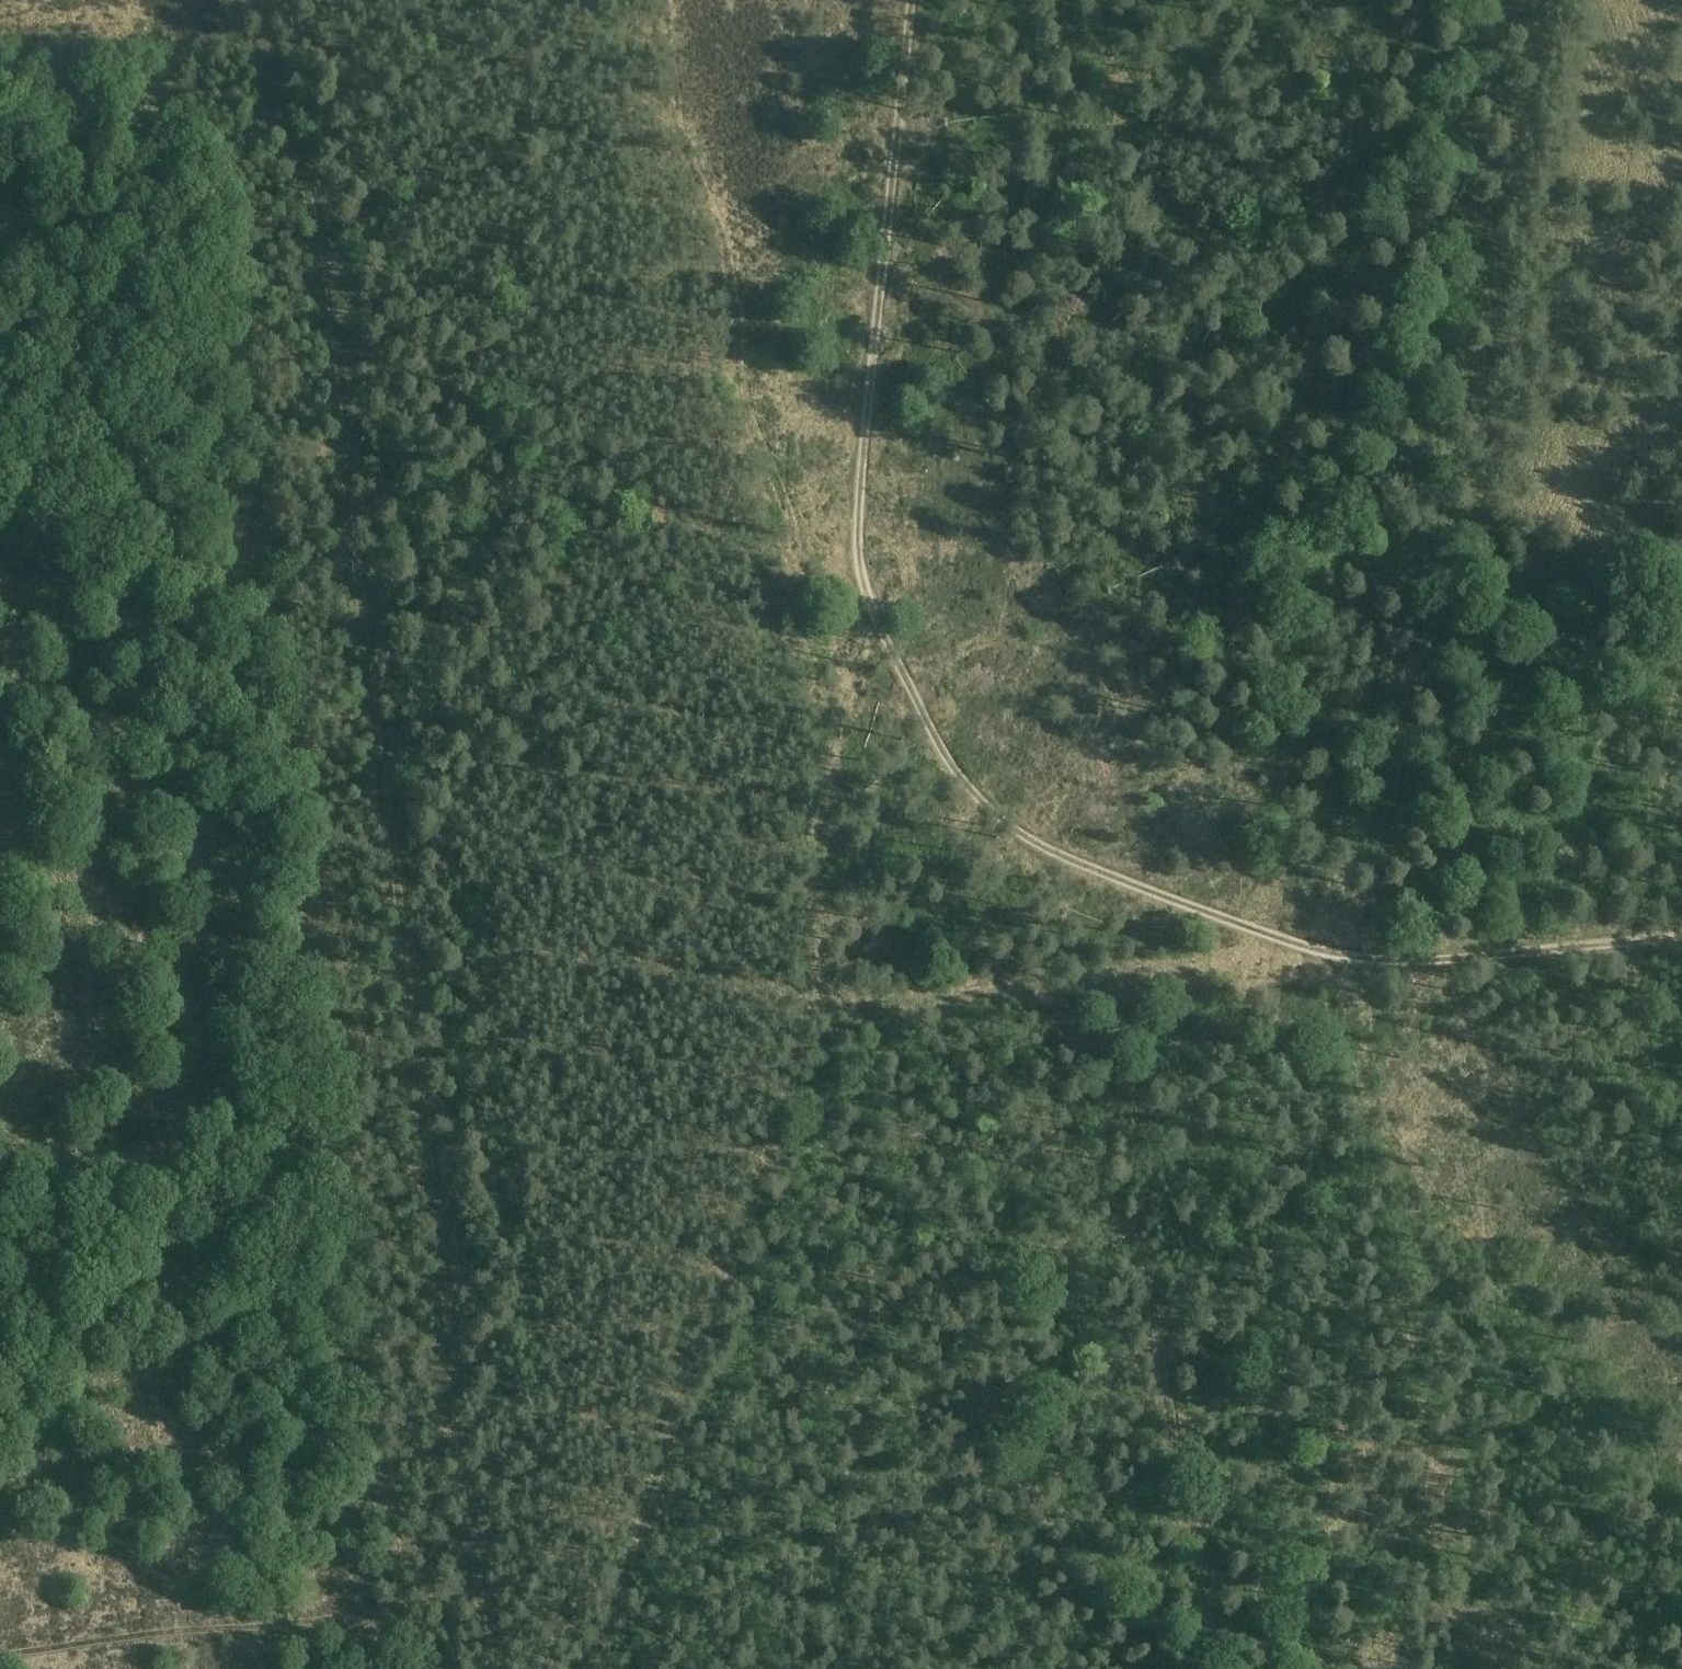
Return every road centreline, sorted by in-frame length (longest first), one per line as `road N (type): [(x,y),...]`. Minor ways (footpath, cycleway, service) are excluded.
road 1 (track): [(220,0),(310,211),(481,1668)]
road 2 (track): [(909,0),(858,504),(865,607),(923,712),(994,811),(1057,857),(1250,927),(1519,962),(1681,937)]
road 3 (track): [(0,1650),(473,1598)]

